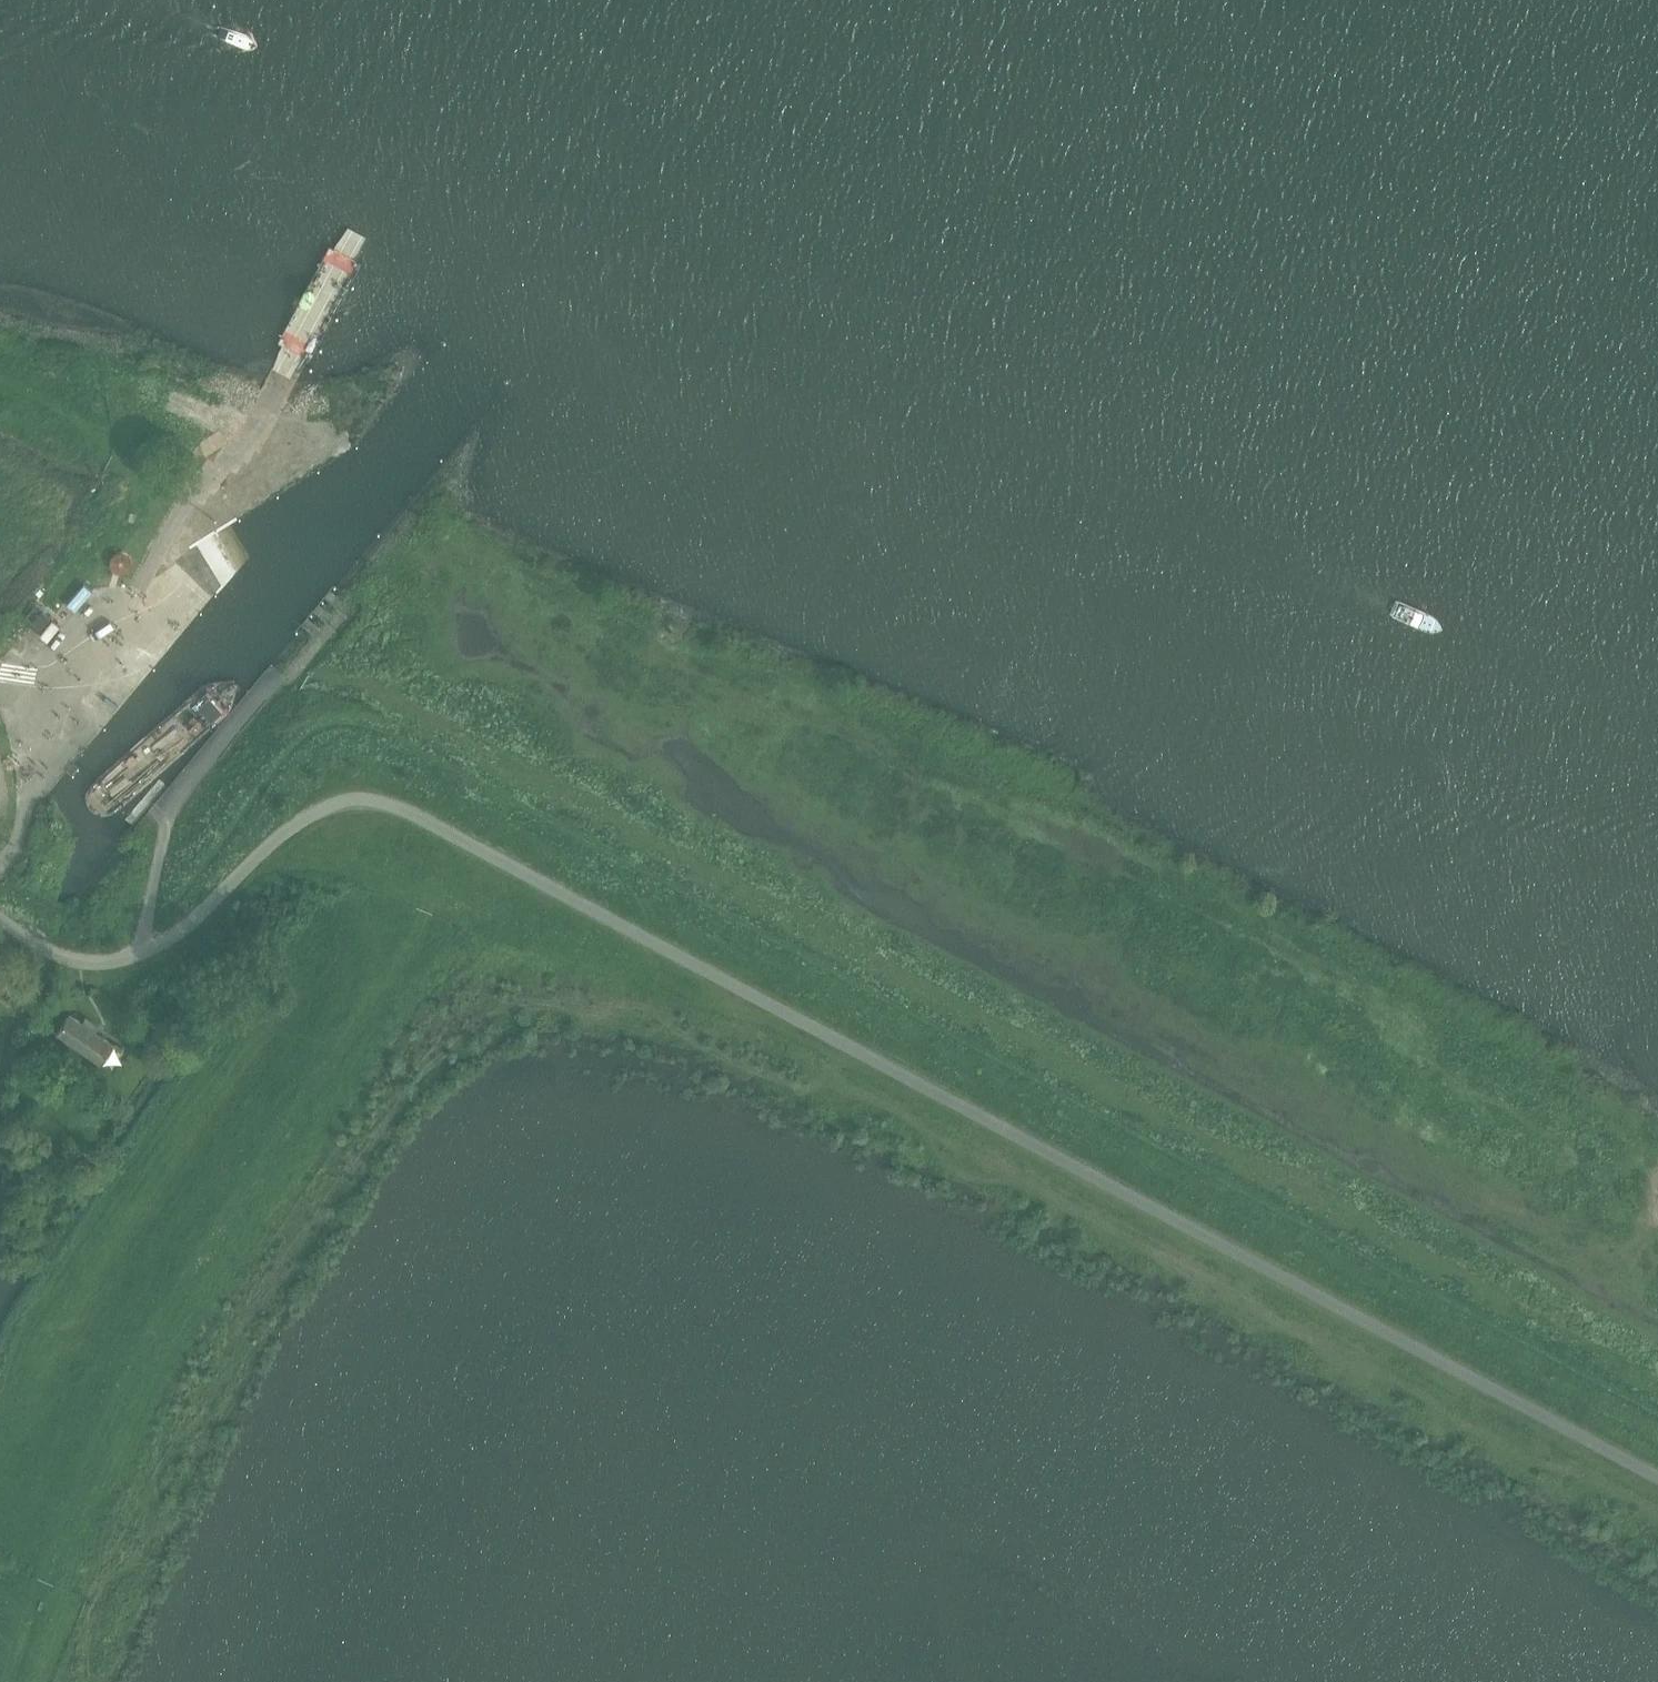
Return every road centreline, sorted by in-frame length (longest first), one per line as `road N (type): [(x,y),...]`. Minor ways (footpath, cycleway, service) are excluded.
road 1 (unclassified): [(1657,1477),(388,804),(348,800),(313,814),(176,935),(131,957),(68,960),(0,919)]
road 2 (unclassified): [(45,677),(79,671),(131,644),(236,549)]
road 3 (unclassified): [(0,865),(24,825),(45,677)]

